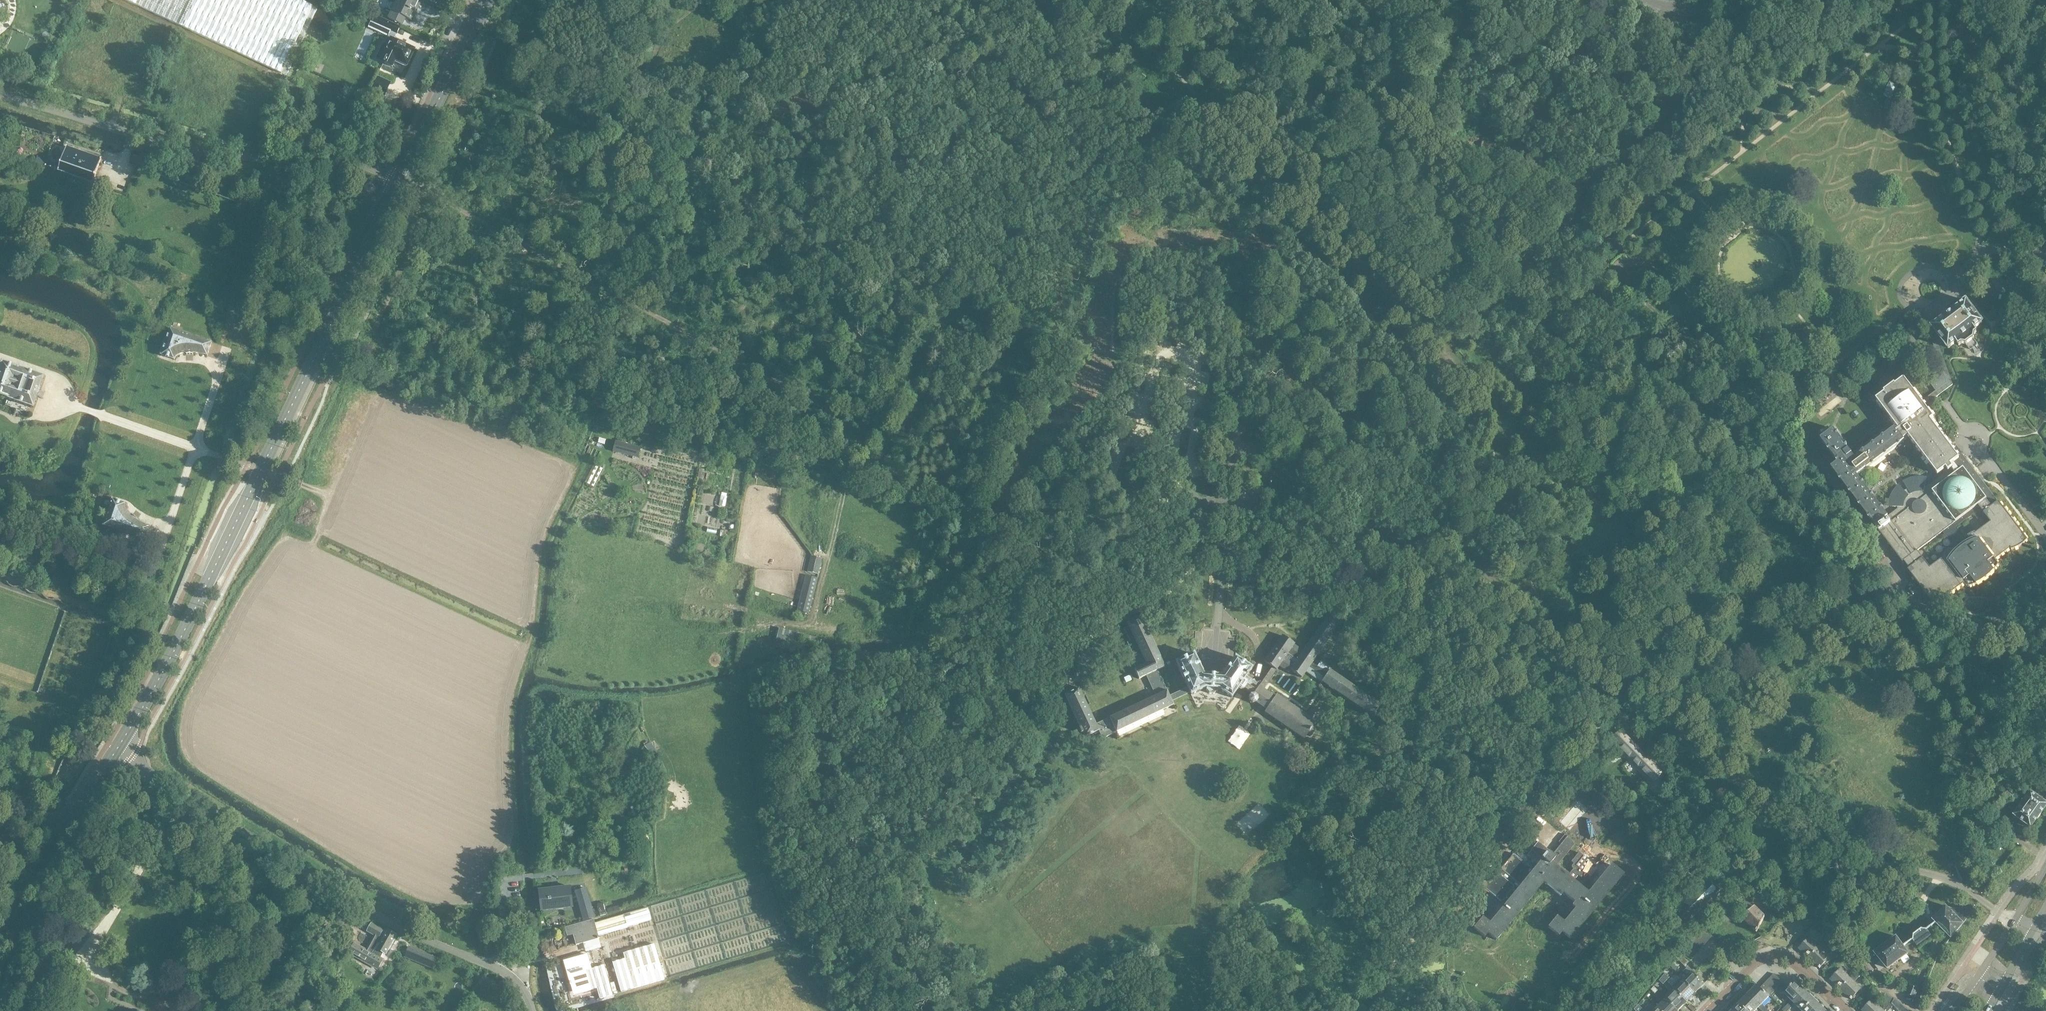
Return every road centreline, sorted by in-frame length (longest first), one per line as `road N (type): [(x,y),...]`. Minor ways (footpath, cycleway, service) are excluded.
road 1 (track): [(442,201),(377,323),(389,351),(820,461),(848,456)]
road 2 (primary): [(118,748),(183,632),(403,179)]
road 3 (unclassified): [(531,1010),(510,976),(312,881),(132,756)]
road 4 (unclassified): [(403,179),(365,166),(167,149),(0,99)]
road 5 (track): [(529,247),(823,406),(843,431),(848,456)]
road 6 (primary): [(0,995),(65,830),(118,748)]
road 7 (primary): [(403,179),(488,0)]
road 8 (track): [(0,530),(124,571),(155,562),(165,546)]
road 9 (residential): [(1710,1010),(1761,960),(1777,957),(1802,968),(1847,1010)]
road 10 (track): [(583,871),(520,878),(501,893),(510,976)]
road 11 (track): [(1483,418),(1452,501),(1453,532),(1468,561)]
road 12 (track): [(848,456),(817,603)]
road 13 (unclassified): [(2045,116),(1966,0)]

